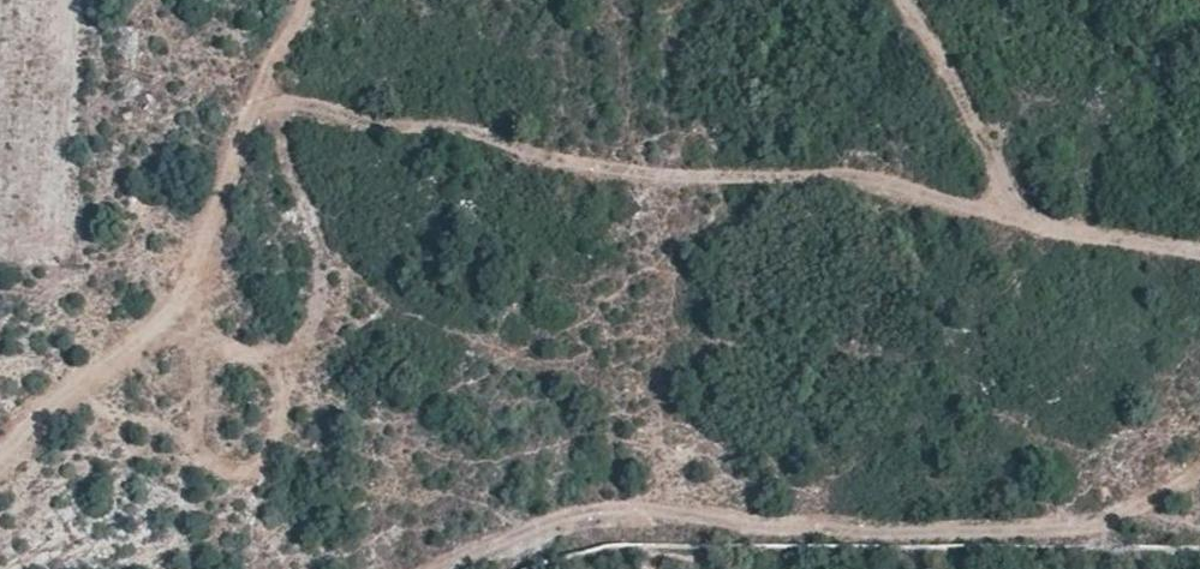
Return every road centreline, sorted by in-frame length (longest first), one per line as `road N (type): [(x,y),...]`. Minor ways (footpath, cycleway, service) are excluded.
road 1 (track): [(1199,256),(1047,227),(869,176),(644,176),(470,133),(296,105),(251,114),(199,259),(157,330),(65,396),(0,461)]
road 2 (track): [(442,568),(531,527),(601,508),(640,506),(805,533),(1079,527),(1127,517),(1199,470)]

